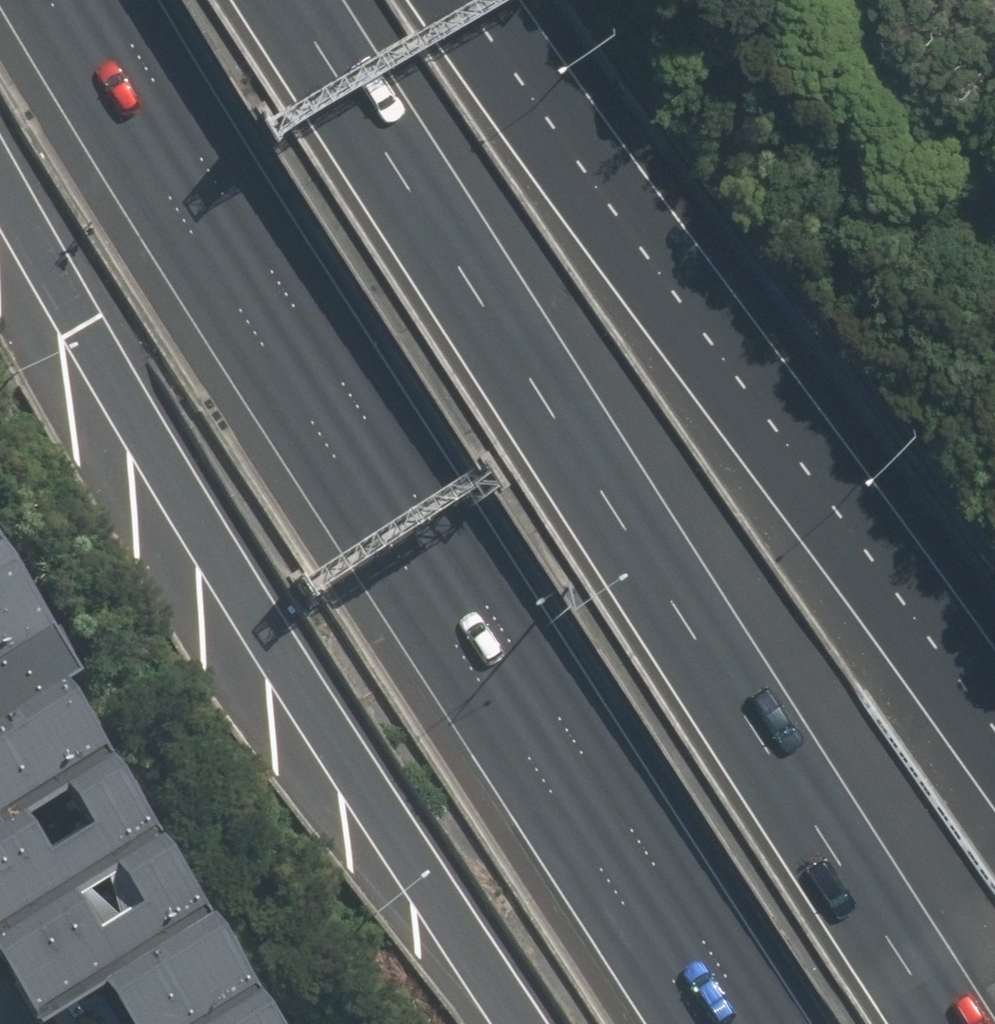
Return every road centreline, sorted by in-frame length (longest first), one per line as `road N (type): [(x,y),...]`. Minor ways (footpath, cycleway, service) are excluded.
road 1 (motorway): [(295,0),(958,1023)]
road 2 (motorway): [(763,1023),(106,0)]
road 3 (motorway): [(532,1023),(0,174)]
road 4 (motorway): [(454,0),(994,743)]

